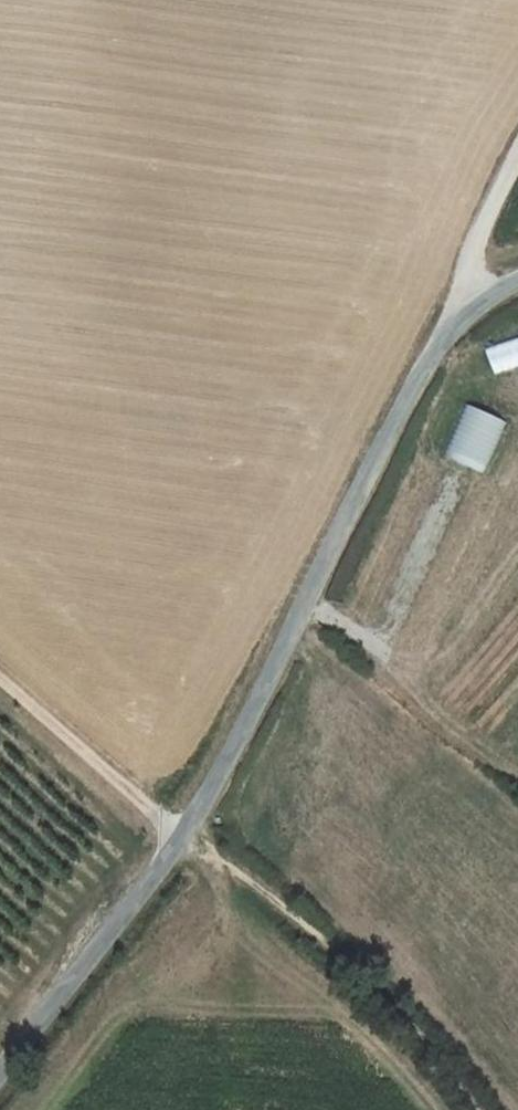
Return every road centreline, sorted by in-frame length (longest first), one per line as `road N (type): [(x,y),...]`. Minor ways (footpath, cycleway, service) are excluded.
road 1 (unclassified): [(0,1078),(181,838),(295,629),(410,387),(474,303),(517,285)]
road 2 (track): [(485,1109),(443,1056),(314,930),(181,838),(0,674)]
road 3 (track): [(517,159),(478,239),(474,303)]

